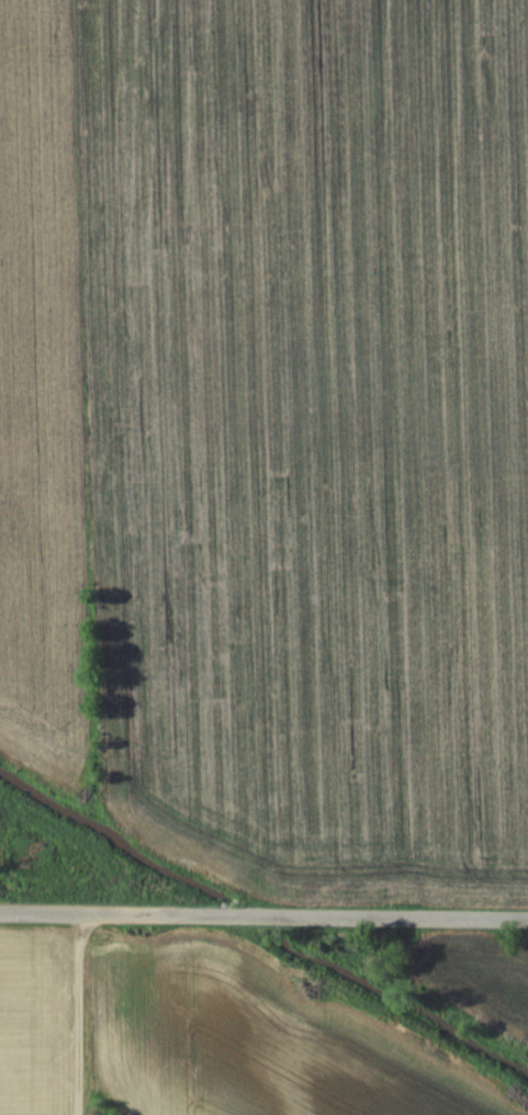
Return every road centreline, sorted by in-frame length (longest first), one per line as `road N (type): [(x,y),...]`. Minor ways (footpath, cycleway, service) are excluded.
road 1 (residential): [(527,917),(0,911)]

